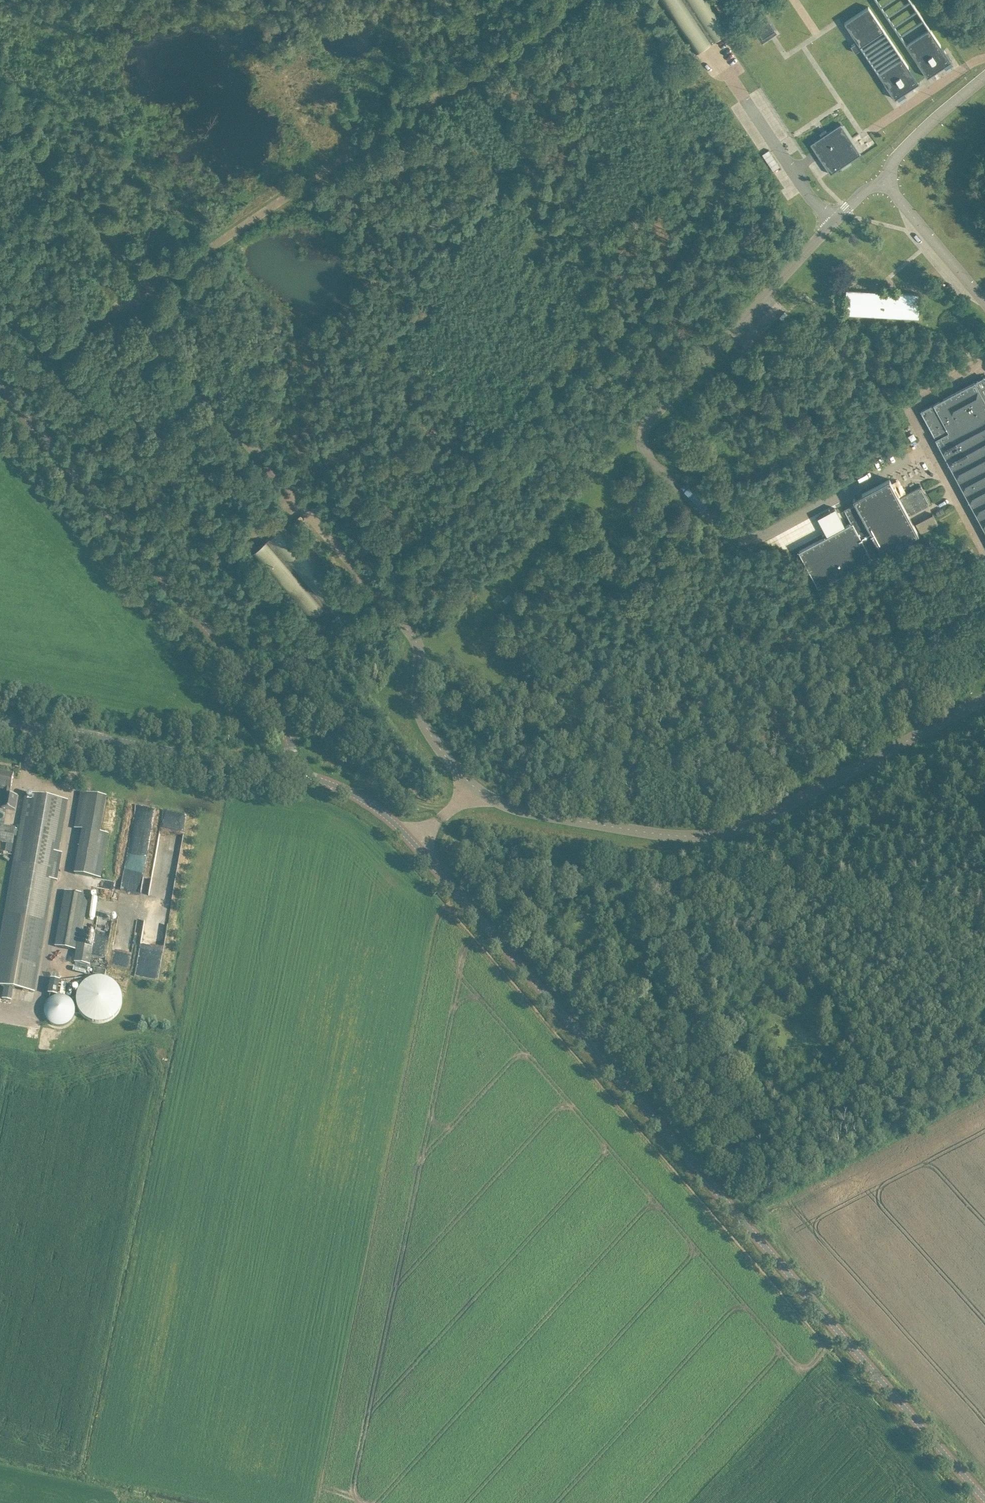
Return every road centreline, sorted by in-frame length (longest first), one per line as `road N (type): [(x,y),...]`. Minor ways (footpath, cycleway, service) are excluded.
road 1 (tertiary): [(984,1502),(399,828),(348,791),(286,771)]
road 2 (unclassified): [(63,347),(577,0)]
road 3 (tertiary): [(286,771),(290,741),(276,707),(0,385)]
road 4 (tertiary): [(286,771),(0,721)]

